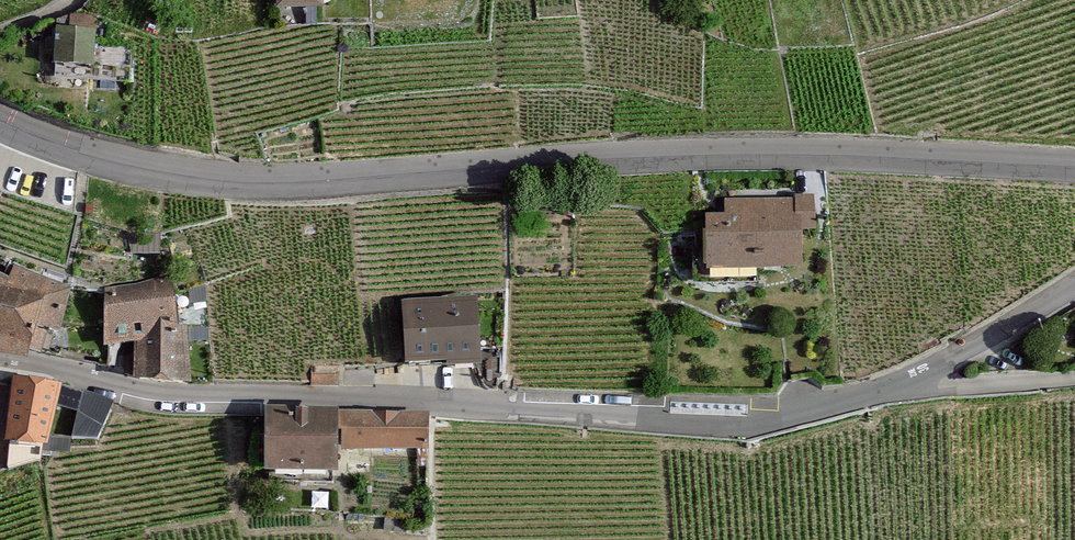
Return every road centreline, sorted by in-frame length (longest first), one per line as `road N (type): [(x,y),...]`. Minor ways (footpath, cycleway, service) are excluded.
road 1 (residential): [(0,359),(131,388),(433,400),(755,427),(905,382),(1074,287)]
road 2 (tertiary): [(1074,167),(694,154),(421,179),(216,185),(52,143),(0,119)]
road 3 (track): [(905,382),(1074,380)]

